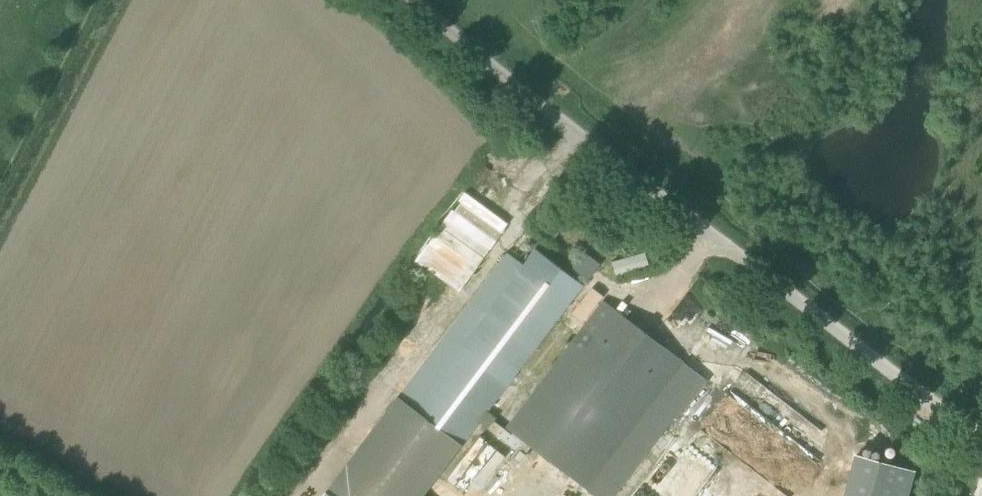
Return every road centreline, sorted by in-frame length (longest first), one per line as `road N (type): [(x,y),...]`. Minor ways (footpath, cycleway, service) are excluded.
road 1 (unclassified): [(981,439),(534,107),(413,0)]

